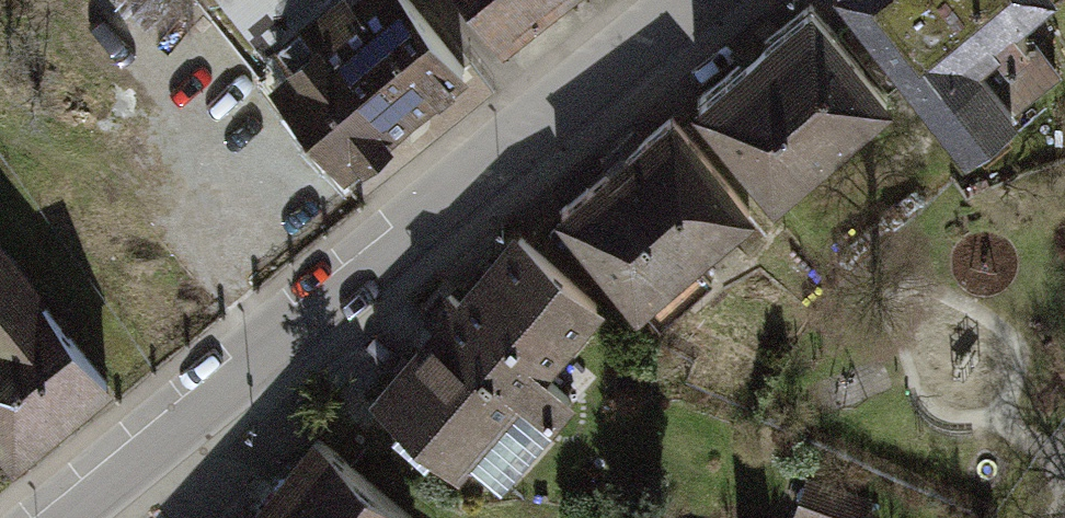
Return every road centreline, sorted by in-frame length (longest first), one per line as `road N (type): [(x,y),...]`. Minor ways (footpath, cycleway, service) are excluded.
road 1 (tertiary): [(701,0),(74,517)]

